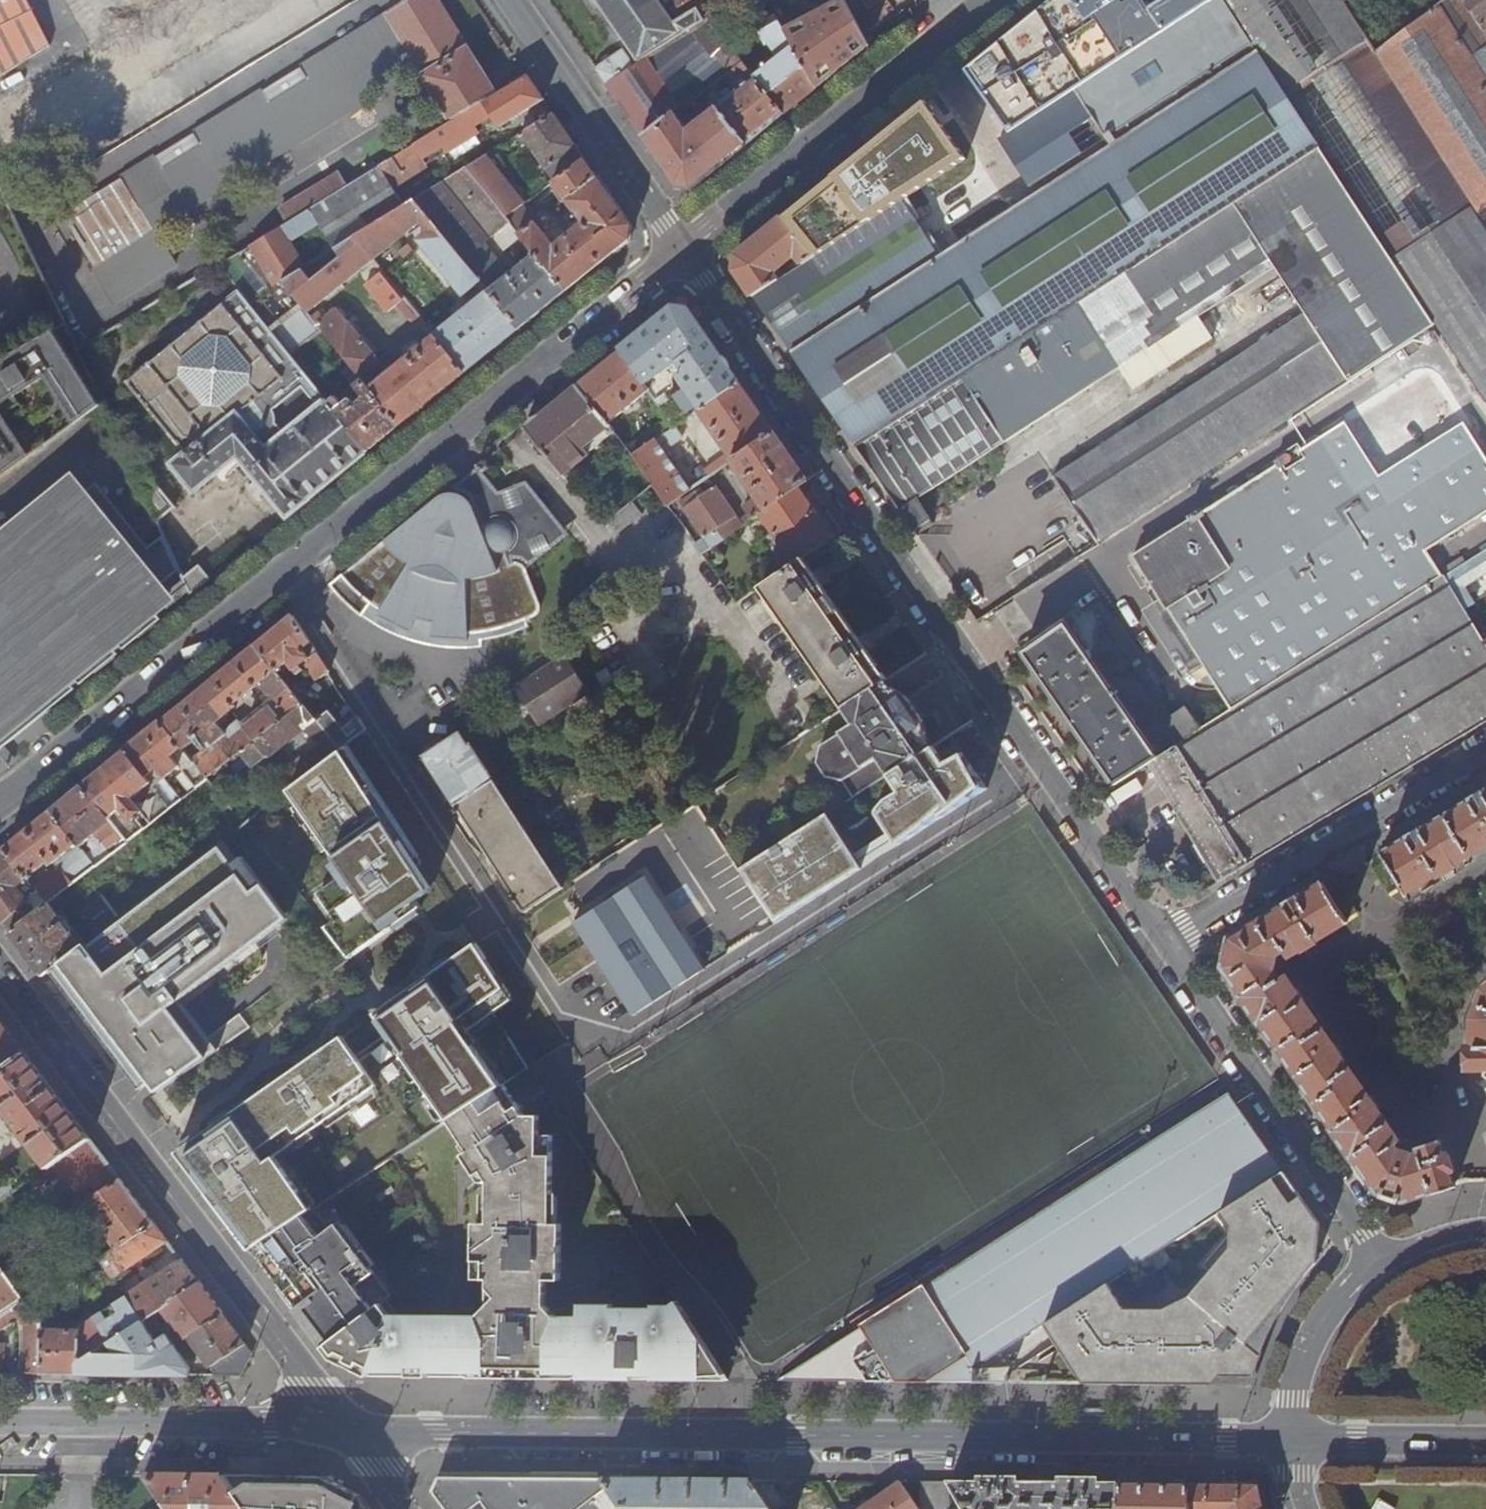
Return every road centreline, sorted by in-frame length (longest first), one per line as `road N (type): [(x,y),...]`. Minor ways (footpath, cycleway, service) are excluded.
road 1 (residential): [(1288,1439),(342,1431)]
road 2 (secondary): [(0,800),(684,249)]
road 3 (residential): [(684,249),(1168,944)]
road 4 (residential): [(342,1431),(0,971)]
road 5 (secondary): [(684,249),(987,0)]
road 6 (residential): [(1168,944),(1383,1260)]
road 7 (unclassified): [(1485,751),(1168,944)]
road 8 (residential): [(342,1431),(0,1426)]
road 9 (residential): [(684,249),(510,0)]
road 10 (residential): [(1288,1439),(1292,1397),(1324,1319),(1383,1260)]
road 11 (residential): [(1485,1441),(1288,1439)]

